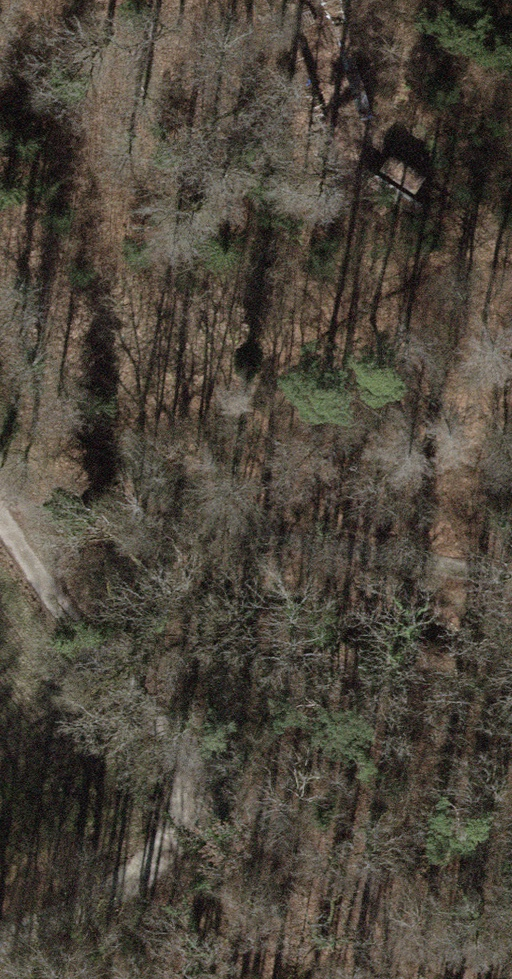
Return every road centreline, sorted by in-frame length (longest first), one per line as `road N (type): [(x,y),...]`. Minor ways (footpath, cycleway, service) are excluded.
road 1 (track): [(15,517),(80,629),(394,924),(481,978)]
road 2 (track): [(15,517),(141,427),(413,280),(511,253)]
road 3 (track): [(15,517),(169,529),(511,587)]
road 4 (track): [(307,0),(363,147),(503,252)]
road 5 (track): [(241,780),(106,896),(0,938)]

